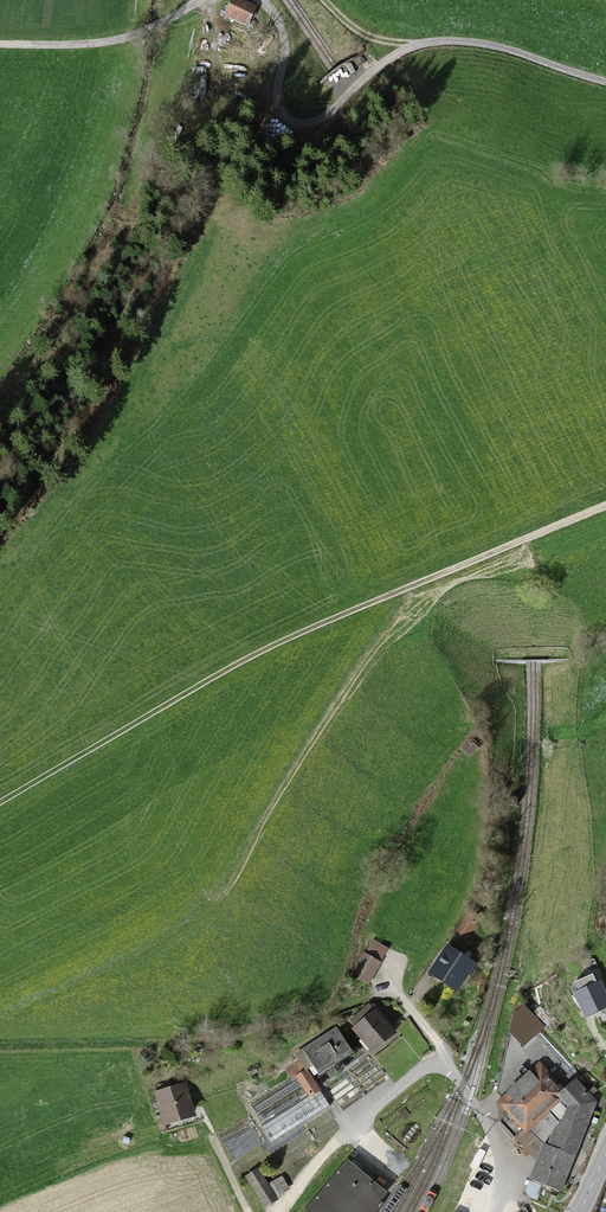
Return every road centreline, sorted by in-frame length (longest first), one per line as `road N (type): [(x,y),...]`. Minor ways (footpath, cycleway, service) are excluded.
road 1 (track): [(605,506),(251,656),(0,802)]
road 2 (unclassified): [(263,0),(284,31),(277,99),(293,122),(322,118),(388,60),(429,42),(502,48),(605,82)]
road 3 (track): [(389,990),(273,1032),(176,1047),(0,1051)]
road 4 (residential): [(498,1211),(502,1161),(472,1097),(440,1065),(338,1141),(278,1211)]
road 5 (unclassified): [(0,44),(117,39),(199,0)]

